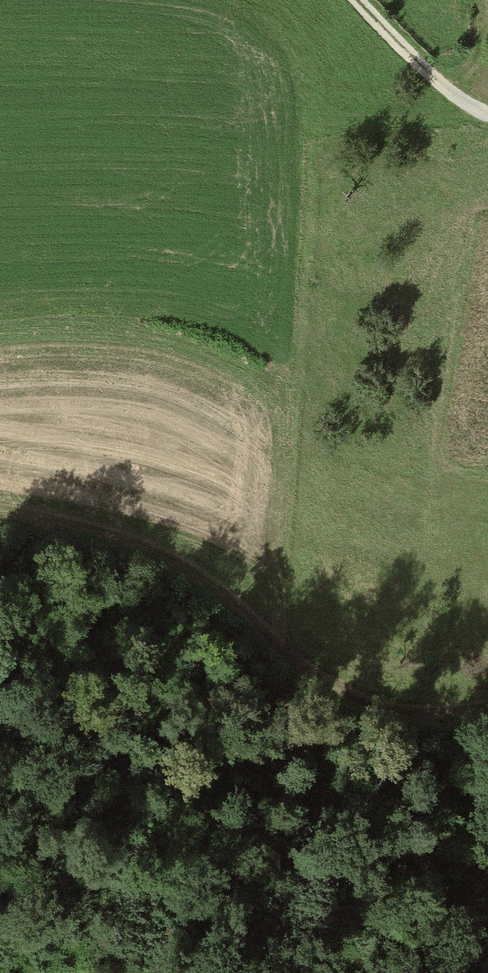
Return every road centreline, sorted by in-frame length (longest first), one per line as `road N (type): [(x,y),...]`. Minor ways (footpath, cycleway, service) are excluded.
road 1 (track): [(281,520),(320,134),(340,122),(477,110)]
road 2 (track): [(487,706),(438,712),(363,700),(285,654),(166,557),(0,509)]
road 3 (track): [(357,0),(440,85),(487,115)]

